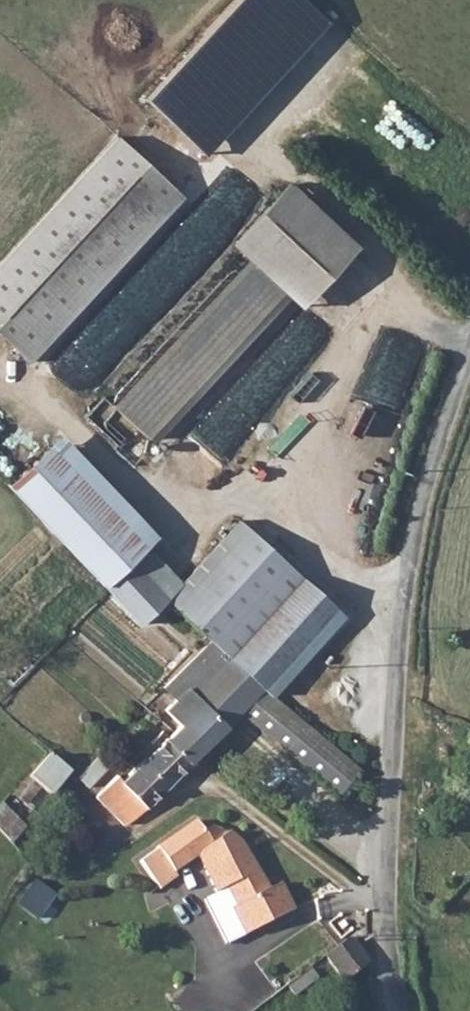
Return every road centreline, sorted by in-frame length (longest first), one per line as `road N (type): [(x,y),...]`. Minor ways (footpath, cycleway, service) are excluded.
road 1 (unclassified): [(401,1010),(386,893),(400,651),(419,515),(469,344)]

